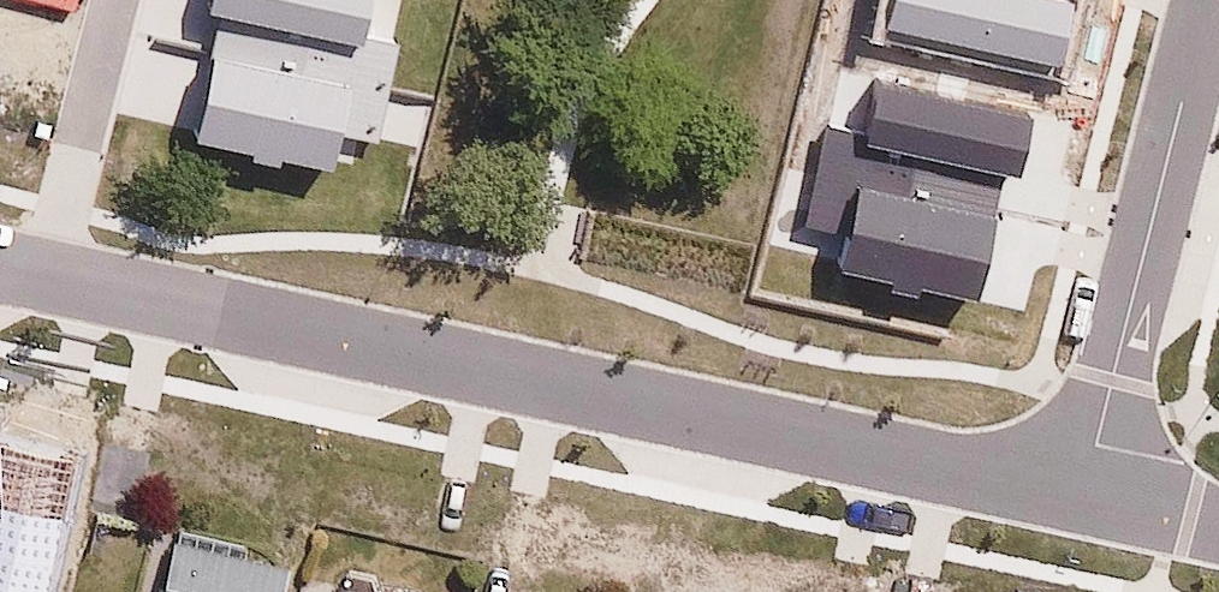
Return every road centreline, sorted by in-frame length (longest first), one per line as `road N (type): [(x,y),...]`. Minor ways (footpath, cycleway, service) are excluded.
road 1 (residential): [(1087,495),(38,275)]
road 2 (residential): [(1087,495),(1214,0)]
road 3 (residential): [(111,0),(38,275)]
road 4 (residential): [(1218,523),(1087,495)]

